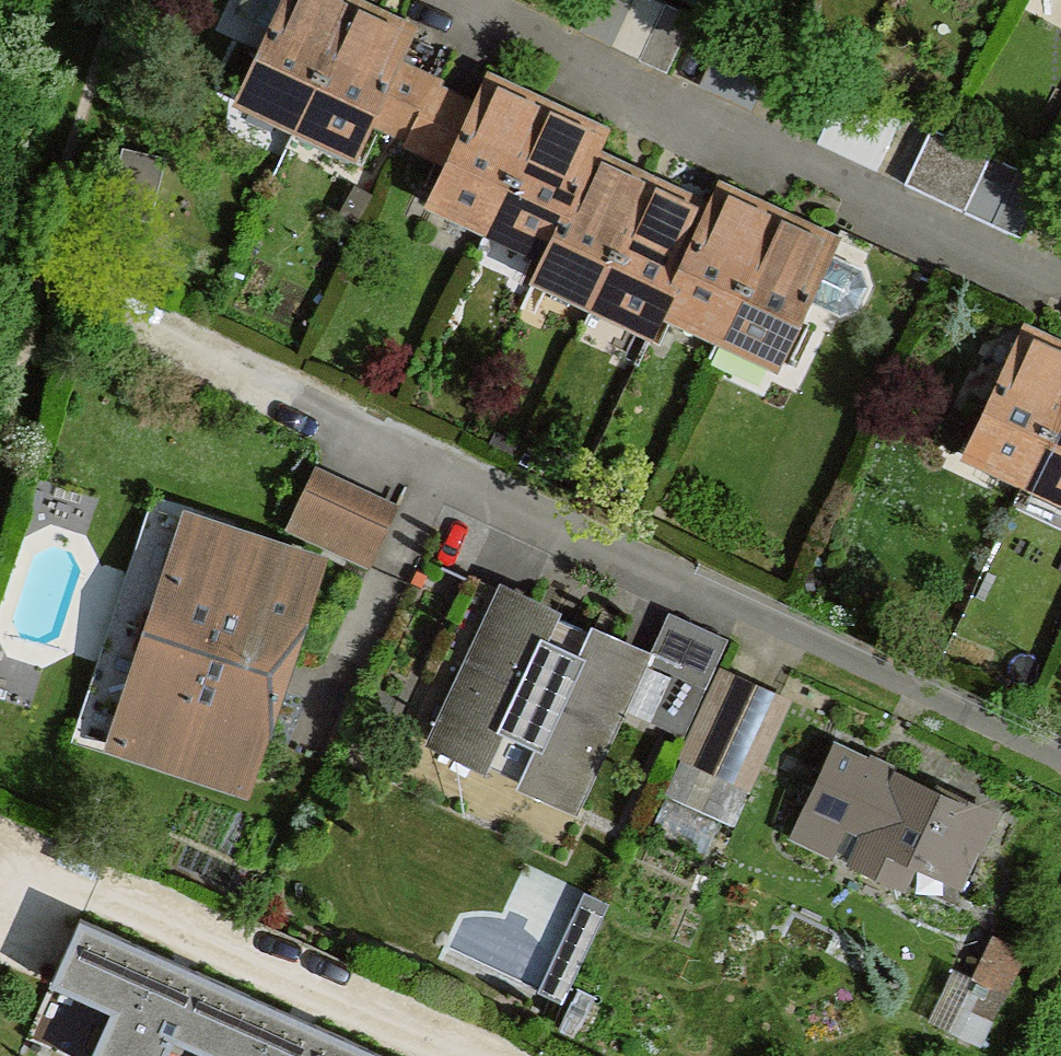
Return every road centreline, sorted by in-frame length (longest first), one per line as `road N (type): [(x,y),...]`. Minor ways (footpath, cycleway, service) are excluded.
road 1 (residential): [(1060,757),(118,318)]
road 2 (residential): [(1060,286),(446,0)]

